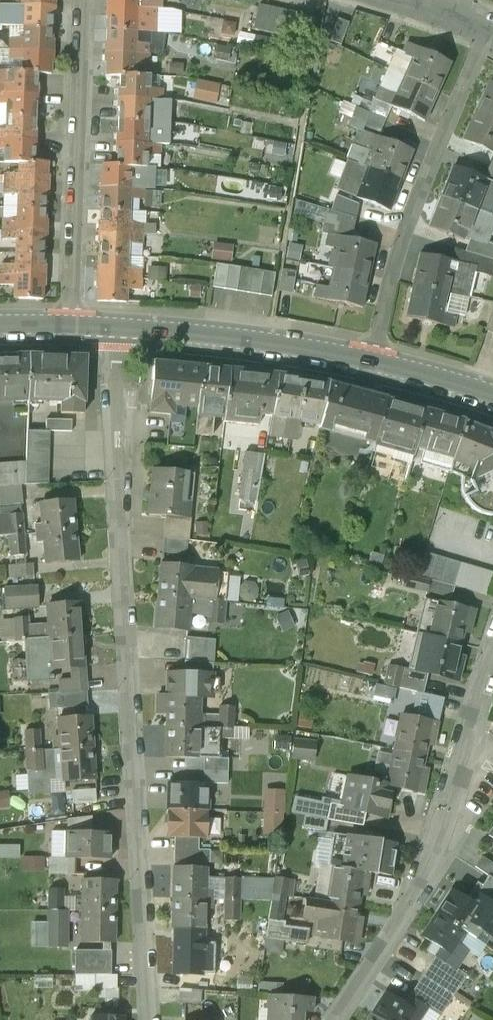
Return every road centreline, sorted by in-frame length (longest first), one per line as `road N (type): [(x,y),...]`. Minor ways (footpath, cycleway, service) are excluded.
road 1 (residential): [(142,1019),(113,325)]
road 2 (residential): [(492,632),(425,856),(392,924),(327,1019)]
road 3 (residential): [(486,26),(411,206),(367,358)]
road 4 (residential): [(66,323),(75,0)]
road 5 (secondary): [(113,325),(367,358)]
road 6 (secondary): [(367,358),(492,394)]

